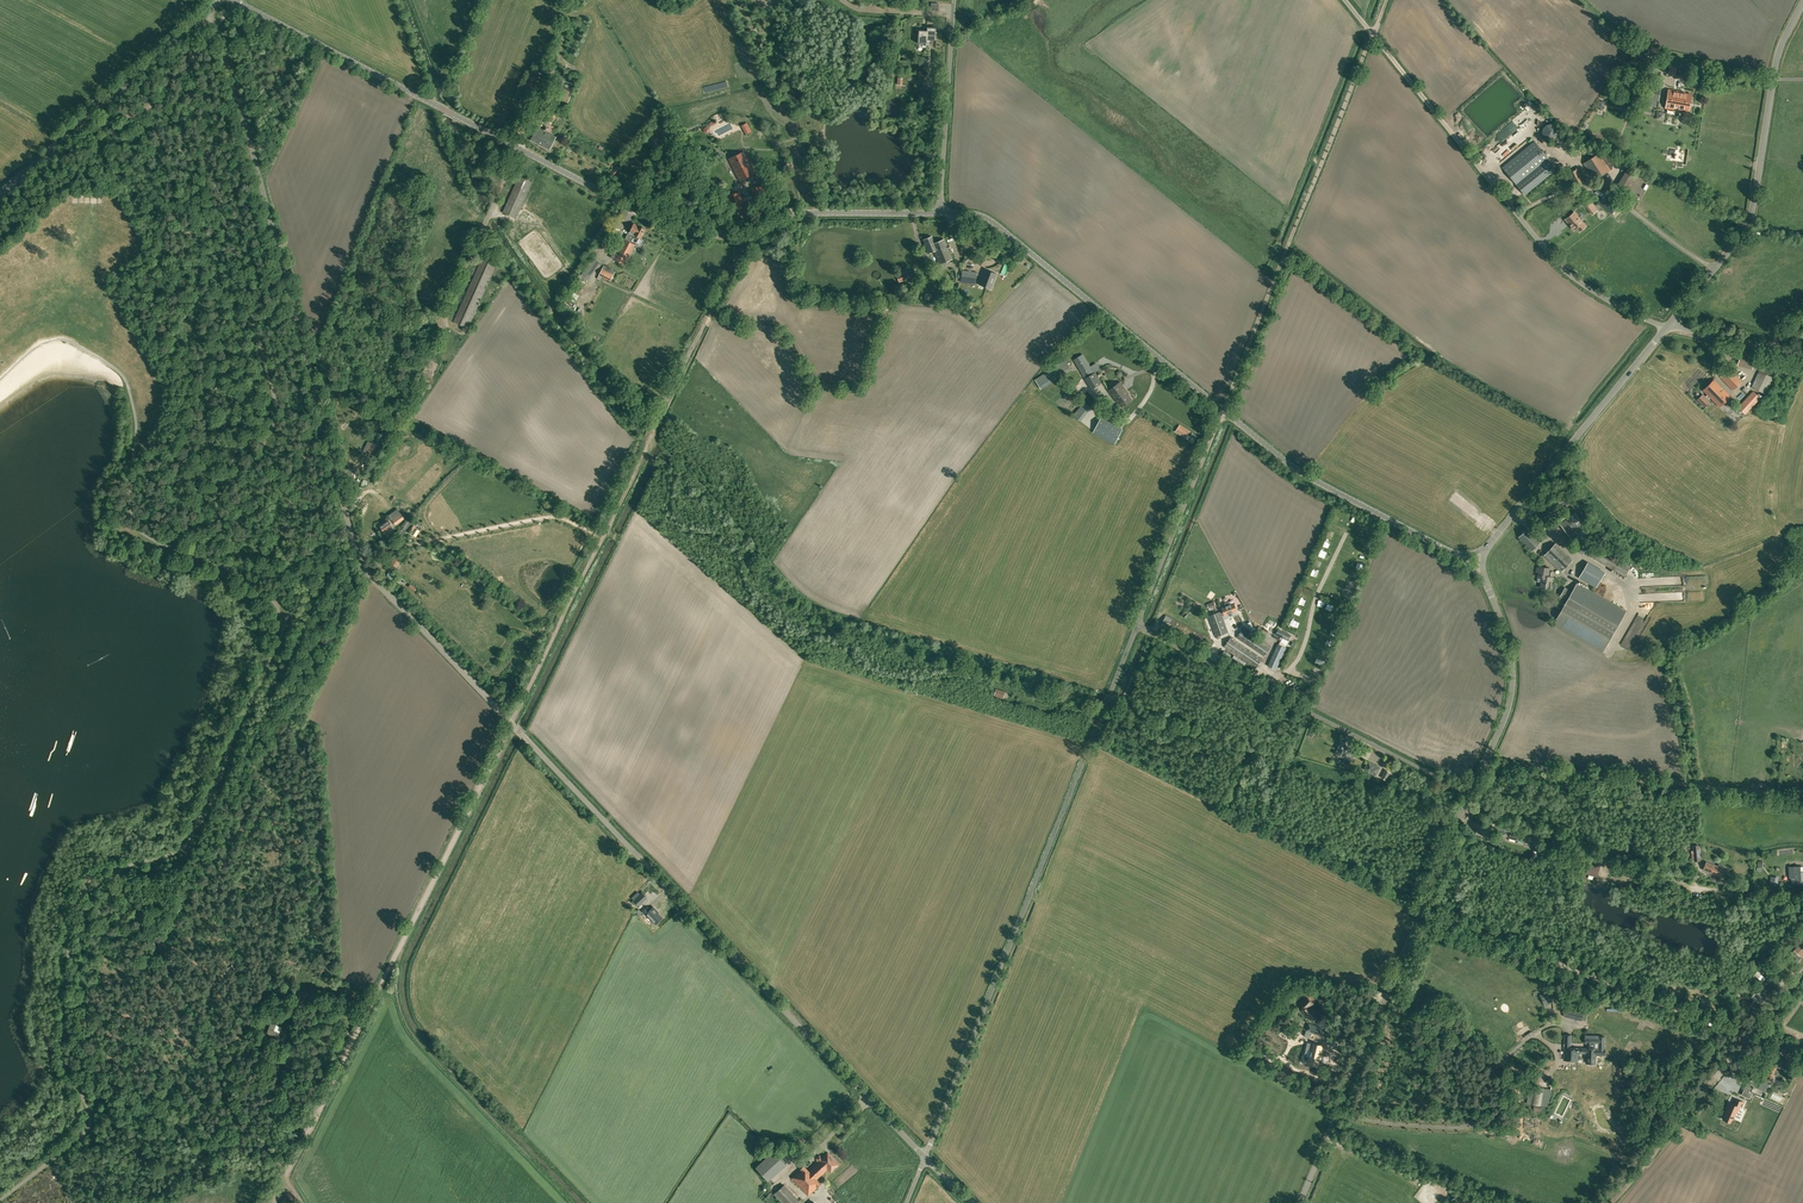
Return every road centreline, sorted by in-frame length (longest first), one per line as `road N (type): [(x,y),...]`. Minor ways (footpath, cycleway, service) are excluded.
road 1 (unclassified): [(925,1157),(367,571),(354,545),(228,56),(207,15)]
road 2 (track): [(747,236),(285,1174)]
road 3 (tertiary): [(940,214),(810,214),(737,237),(670,225),(236,1)]
road 4 (unclassified): [(925,1157),(1138,626)]
road 5 (unclassified): [(1668,326),(1628,312),(1566,271),(1345,0)]
road 6 (tertiary): [(1300,1202),(1469,793)]
road 7 (track): [(1224,410),(1387,0)]
road 8 (track): [(1421,909),(1802,1060)]
road 9 (unclassified): [(1469,793),(1138,626)]
road 10 (tertiary): [(1668,326),(1742,236),(1782,44),(1802,2)]
road 11 (tertiary): [(1224,410),(985,219),(940,214)]
road 12 (track): [(1455,826),(1442,825),(1415,880),(1403,884),(1236,804),(1255,754),(1278,758)]
road 13 (track): [(1485,760),(1802,795)]
road 14 (tertiary): [(1484,552),(1668,326)]
road 15 (tertiary): [(1456,555),(1302,474),(1224,410)]
road 16 (unclassified): [(0,190),(207,15)]
road 17 (unclassified): [(1138,626),(1224,410)]
road 18 (tertiary): [(1469,793),(1513,682),(1507,635),(1485,581)]
road 19 (unclassified): [(940,214),(954,0)]
road 20 (track): [(1611,1202),(1744,1036)]
road 21 (track): [(1606,872),(1802,901)]
road 22 (track): [(440,318),(520,150)]

